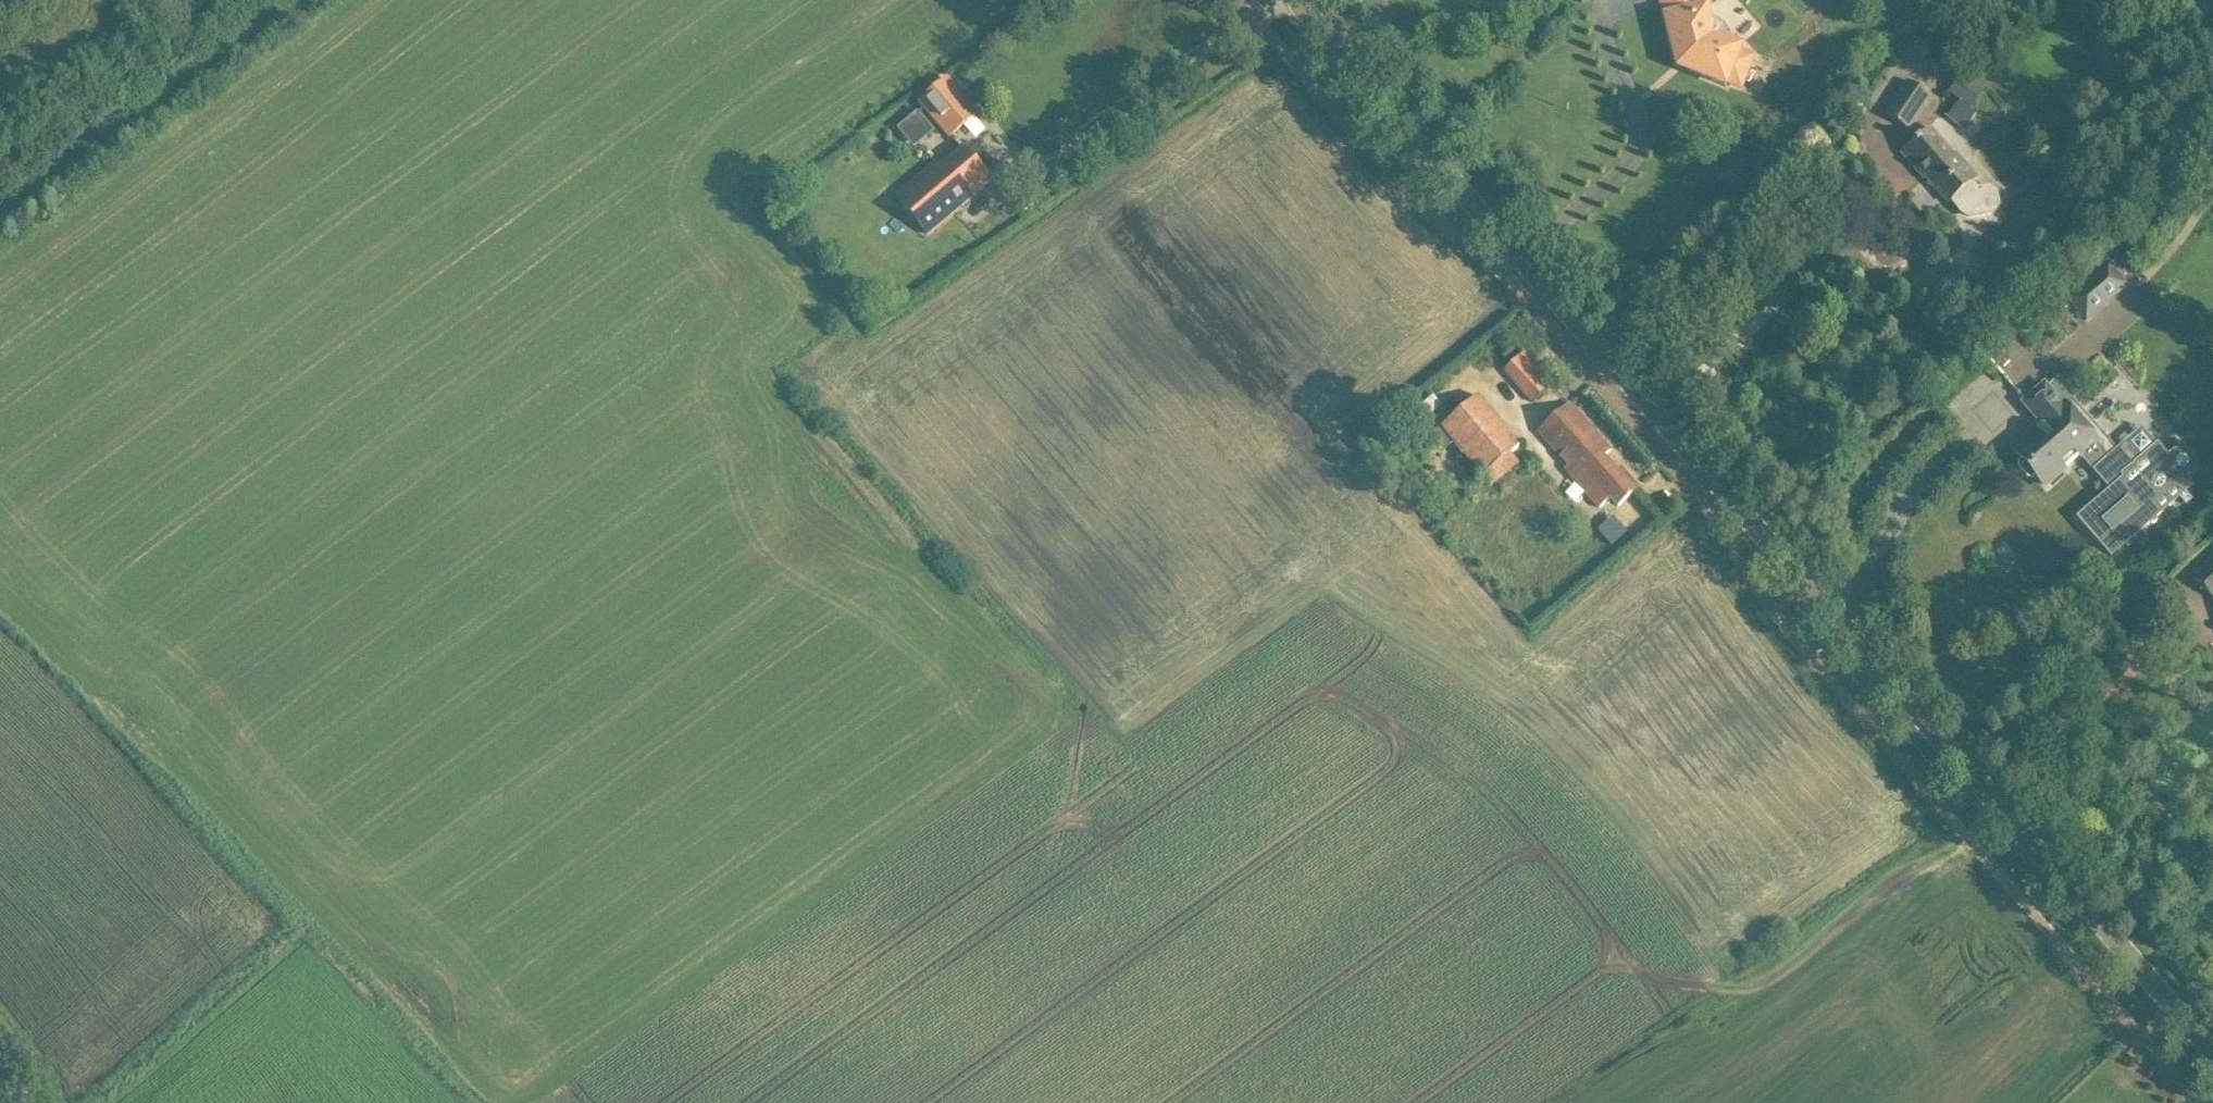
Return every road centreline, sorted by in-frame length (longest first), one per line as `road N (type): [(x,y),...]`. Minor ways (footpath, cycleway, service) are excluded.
road 1 (tertiary): [(2212,1055),(1296,0)]

